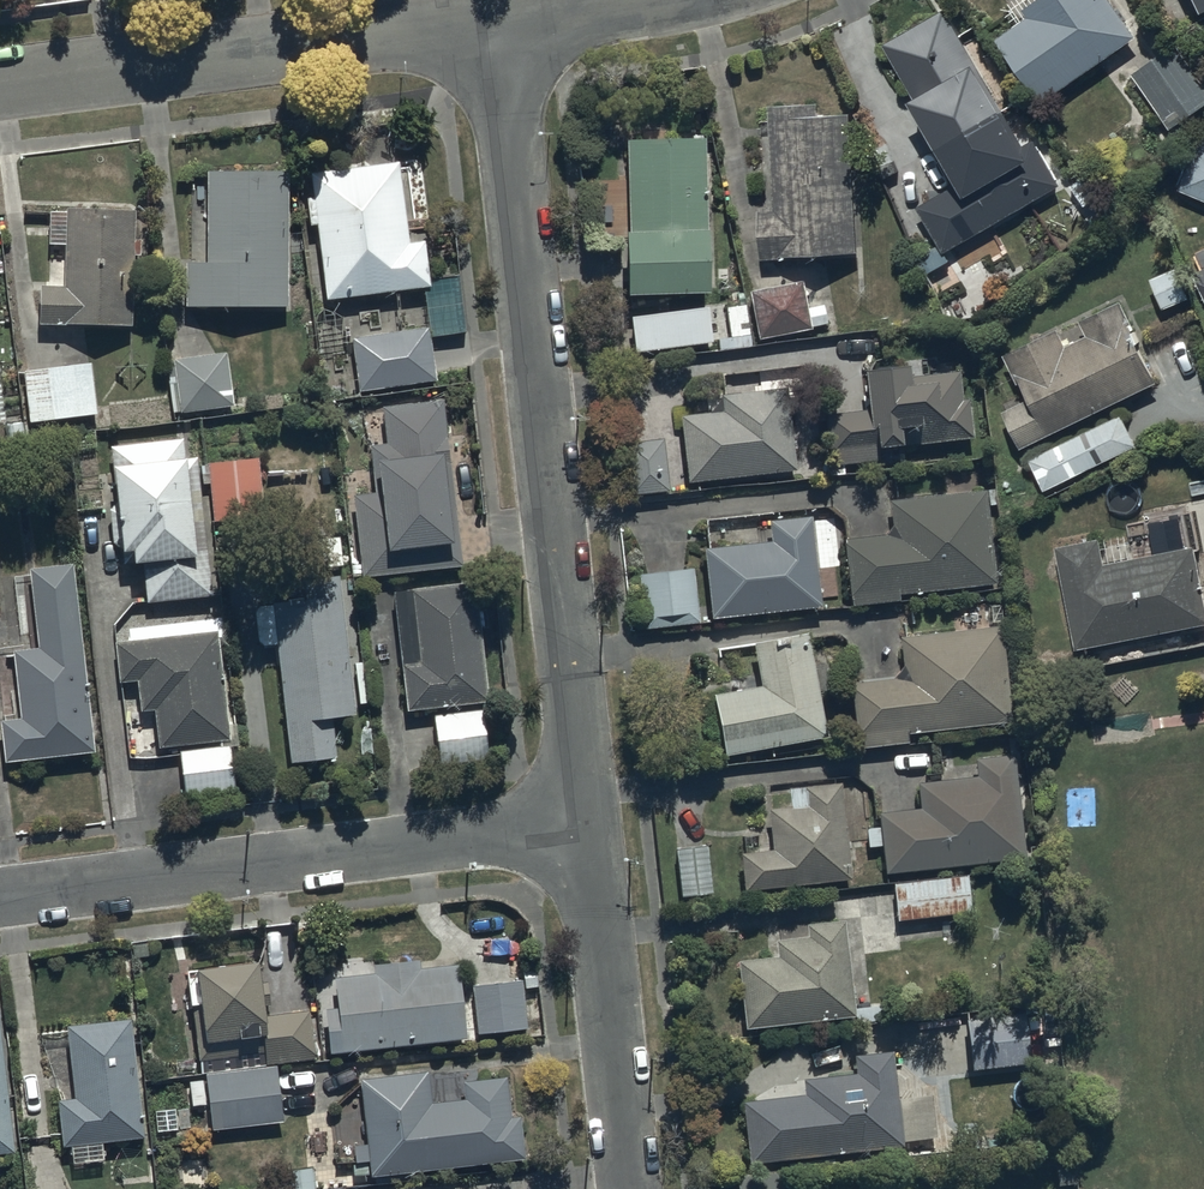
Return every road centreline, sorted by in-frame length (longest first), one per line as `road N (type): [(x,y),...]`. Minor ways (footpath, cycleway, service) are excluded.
road 1 (residential): [(500,35),(589,819)]
road 2 (residential): [(0,900),(589,819)]
road 3 (residential): [(0,94),(500,35)]
road 4 (residential): [(589,819),(633,1188)]
road 5 (residential): [(500,35),(657,0)]

